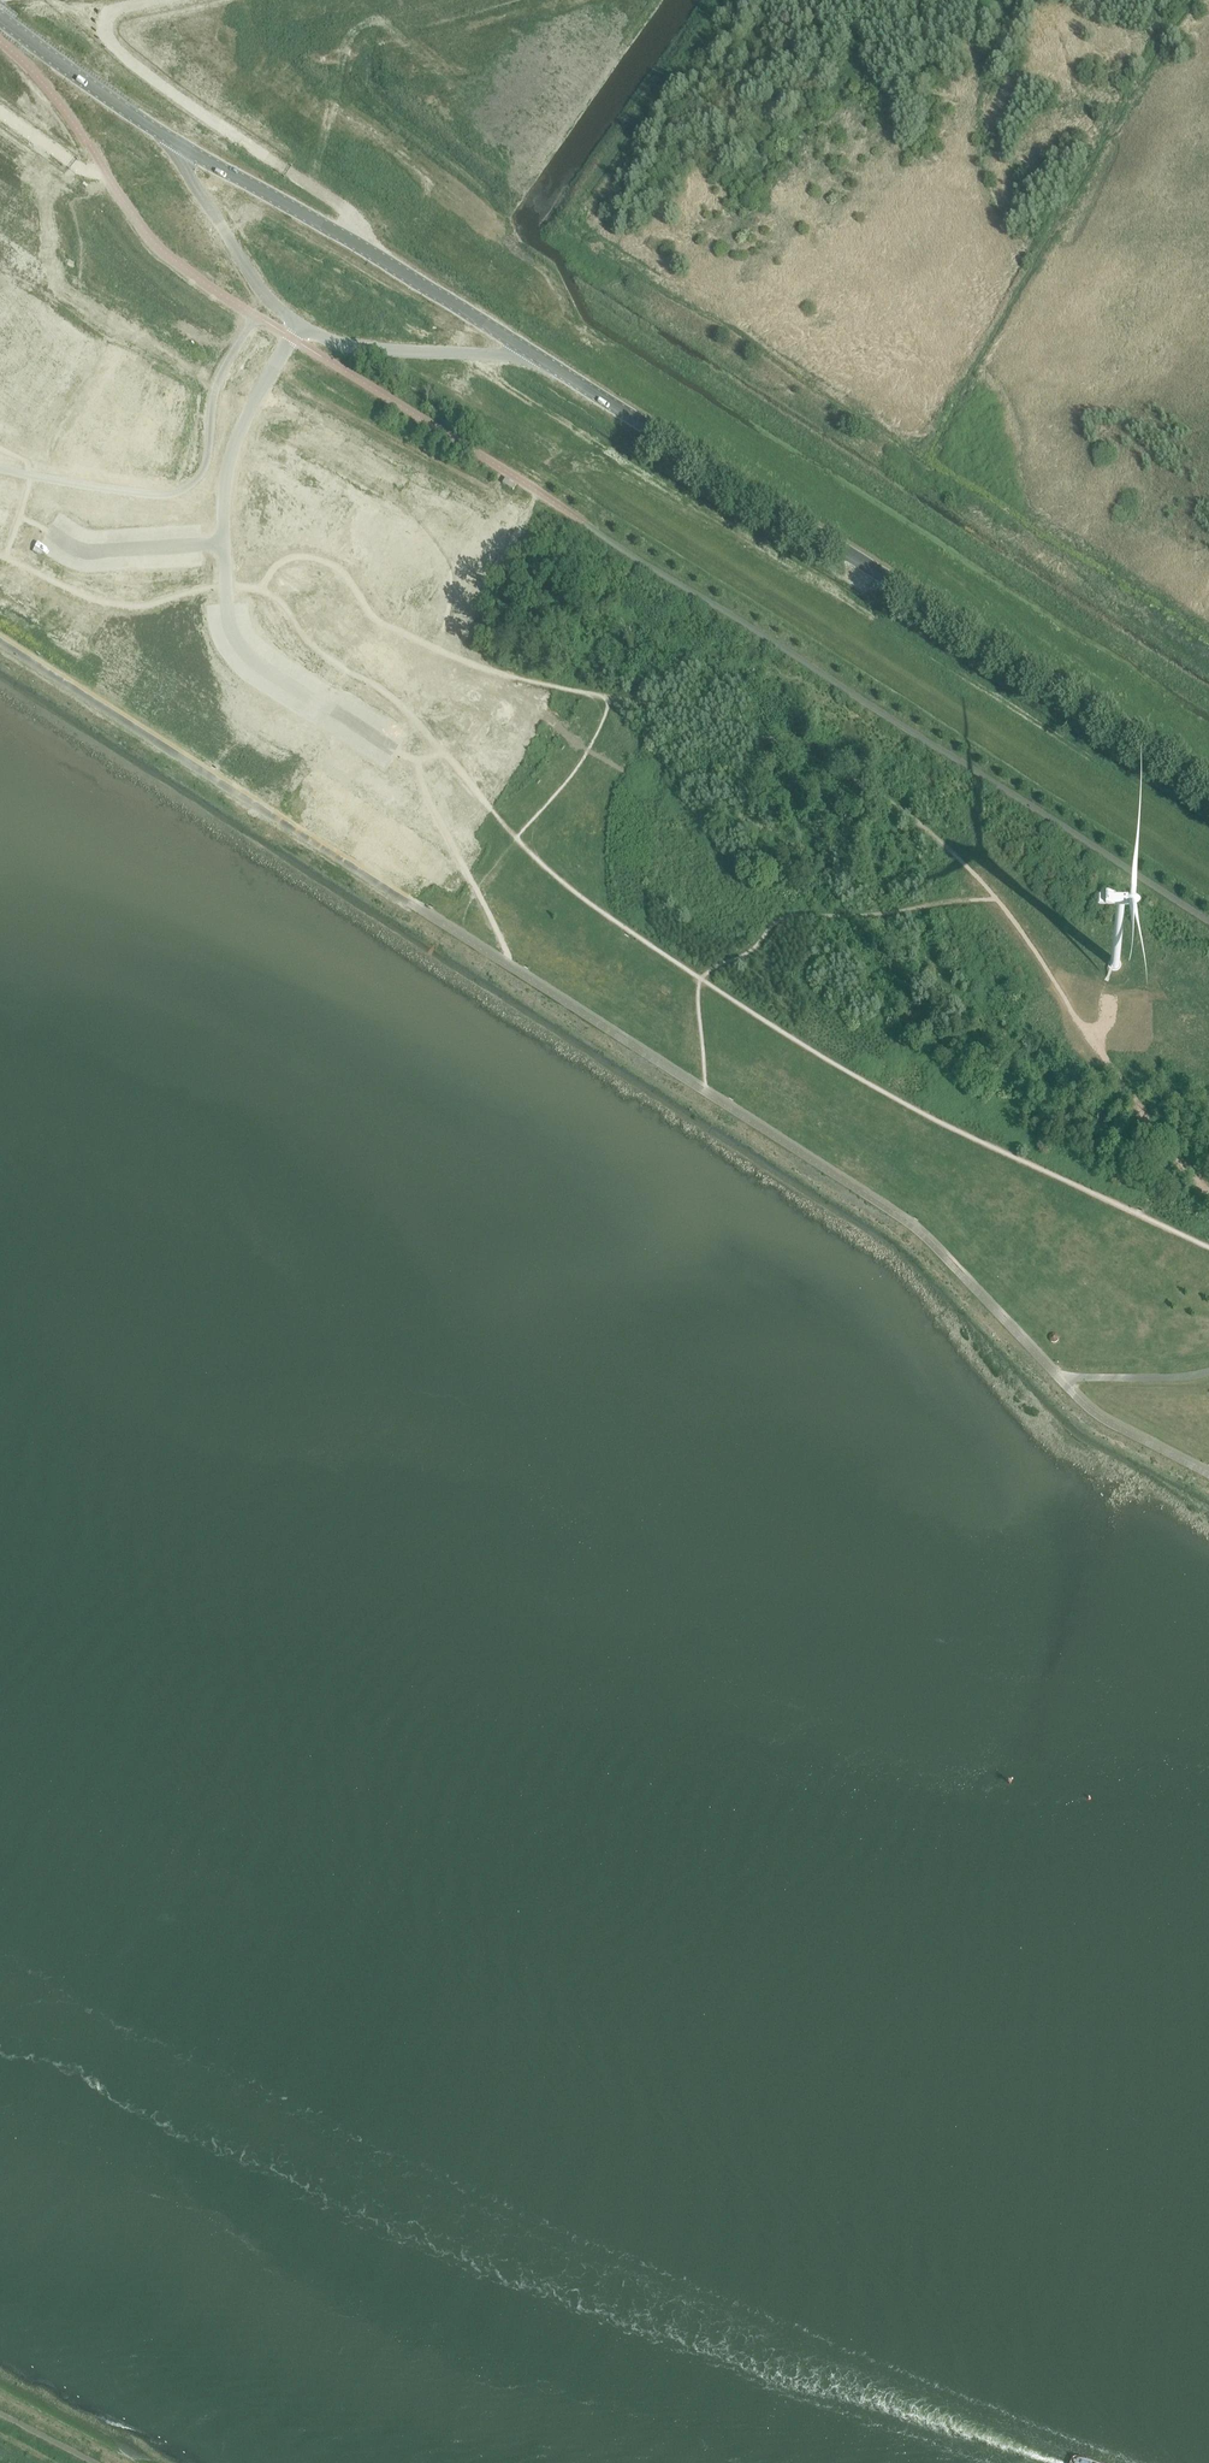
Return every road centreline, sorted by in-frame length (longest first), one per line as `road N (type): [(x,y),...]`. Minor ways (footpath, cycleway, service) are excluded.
road 1 (tertiary): [(0,18),(186,146),(369,252),(1208,787)]

